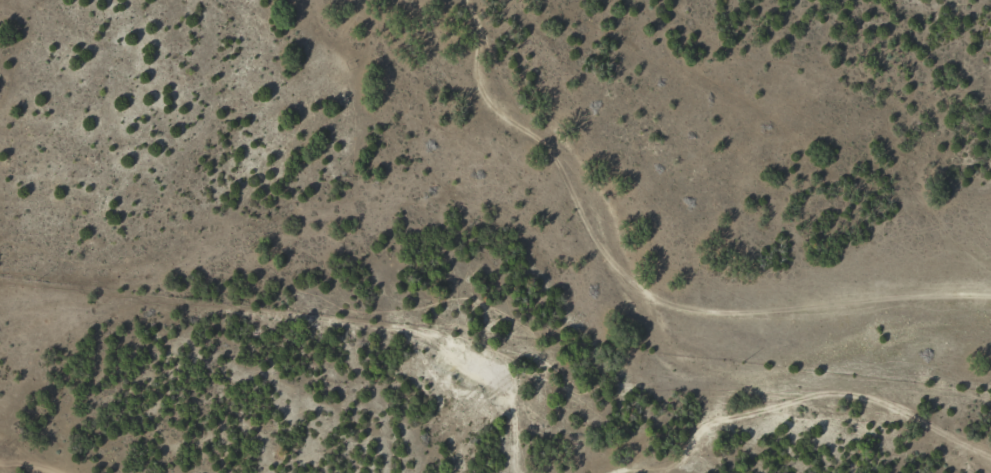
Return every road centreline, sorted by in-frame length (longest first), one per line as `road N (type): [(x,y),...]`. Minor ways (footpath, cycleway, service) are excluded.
road 1 (residential): [(513,0),(636,174),(628,234),(604,256),(619,310),(653,357),(675,365),(764,359),(990,294)]

